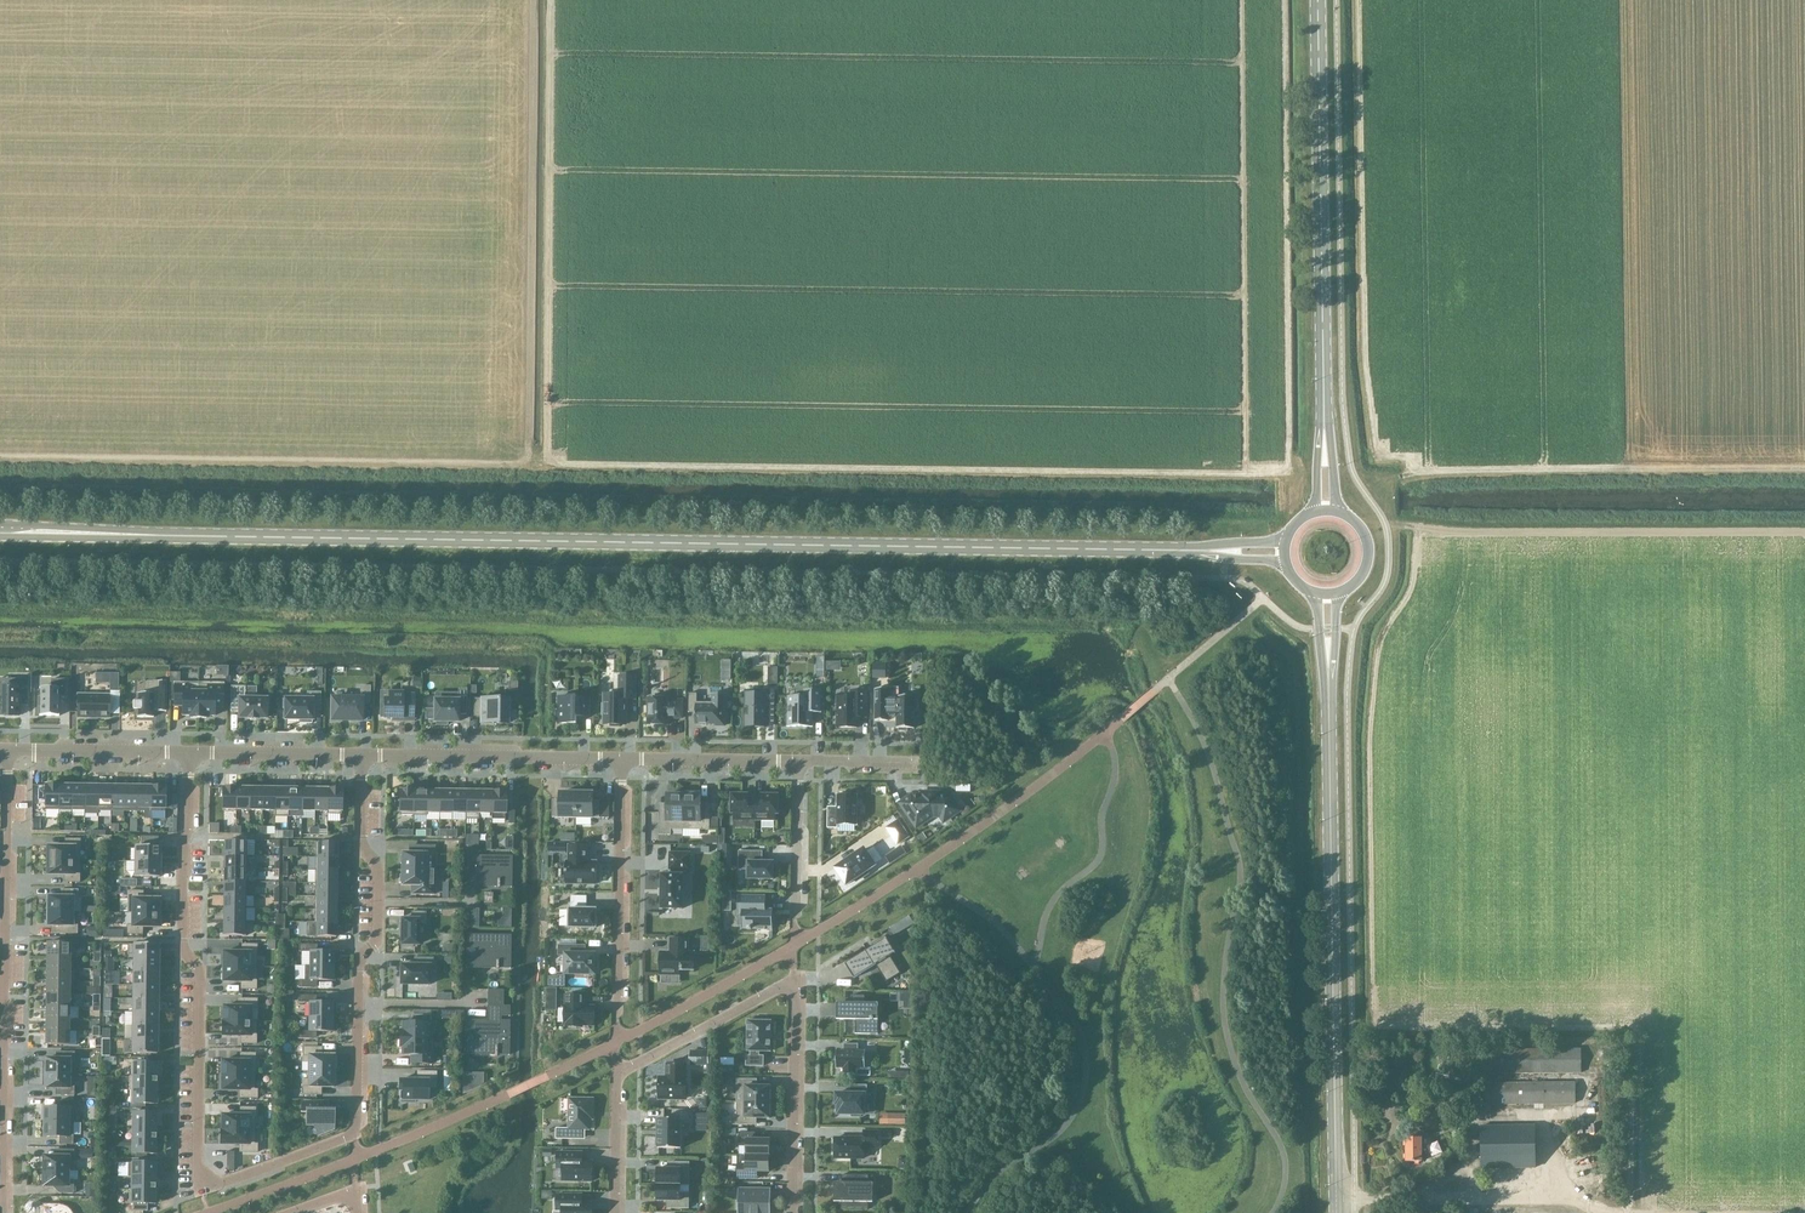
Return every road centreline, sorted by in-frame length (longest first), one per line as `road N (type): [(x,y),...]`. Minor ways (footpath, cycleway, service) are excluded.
road 1 (unclassified): [(142,534),(1209,551)]
road 2 (residential): [(188,752),(181,944),(199,972),(200,1190),(353,1134)]
road 3 (residential): [(614,1212),(616,1075),(794,978),(791,1212)]
road 4 (secondary): [(1336,1212),(1328,671)]
road 5 (residential): [(7,750),(2,1212)]
road 6 (secondary): [(1324,432),(1317,0)]
road 7 (residential): [(361,755),(360,843),(378,871),(378,928),(358,965),(353,1134)]
road 8 (residential): [(361,755),(620,759)]
road 9 (residential): [(617,1014),(620,759)]
road 10 (residential): [(7,750),(188,752)]
road 11 (residential): [(620,759),(798,761)]
road 12 (residential): [(188,752),(361,755)]
road 13 (residential): [(798,761),(795,914)]
road 14 (unclassified): [(142,534),(0,523)]
road 15 (unclassified): [(0,538),(142,534)]
road 16 (residential): [(798,761),(920,762)]

